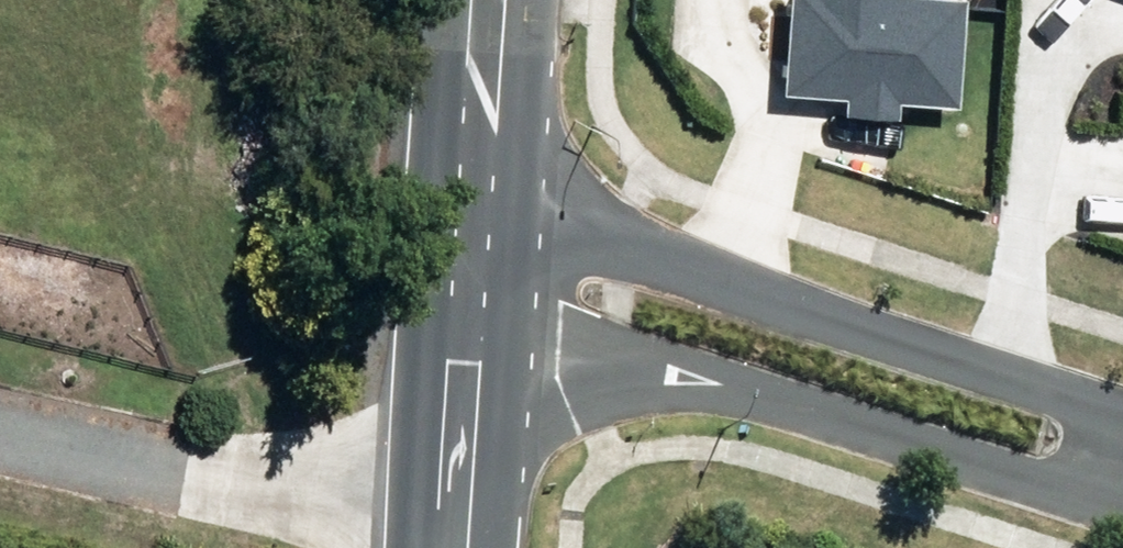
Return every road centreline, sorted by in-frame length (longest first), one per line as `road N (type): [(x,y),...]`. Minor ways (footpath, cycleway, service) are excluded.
road 1 (tertiary): [(1122,507),(560,337),(458,324)]
road 2 (tertiary): [(466,209),(569,230),(1122,409)]
road 3 (secondary): [(440,547),(458,324)]
road 4 (secondary): [(466,209),(482,0)]

